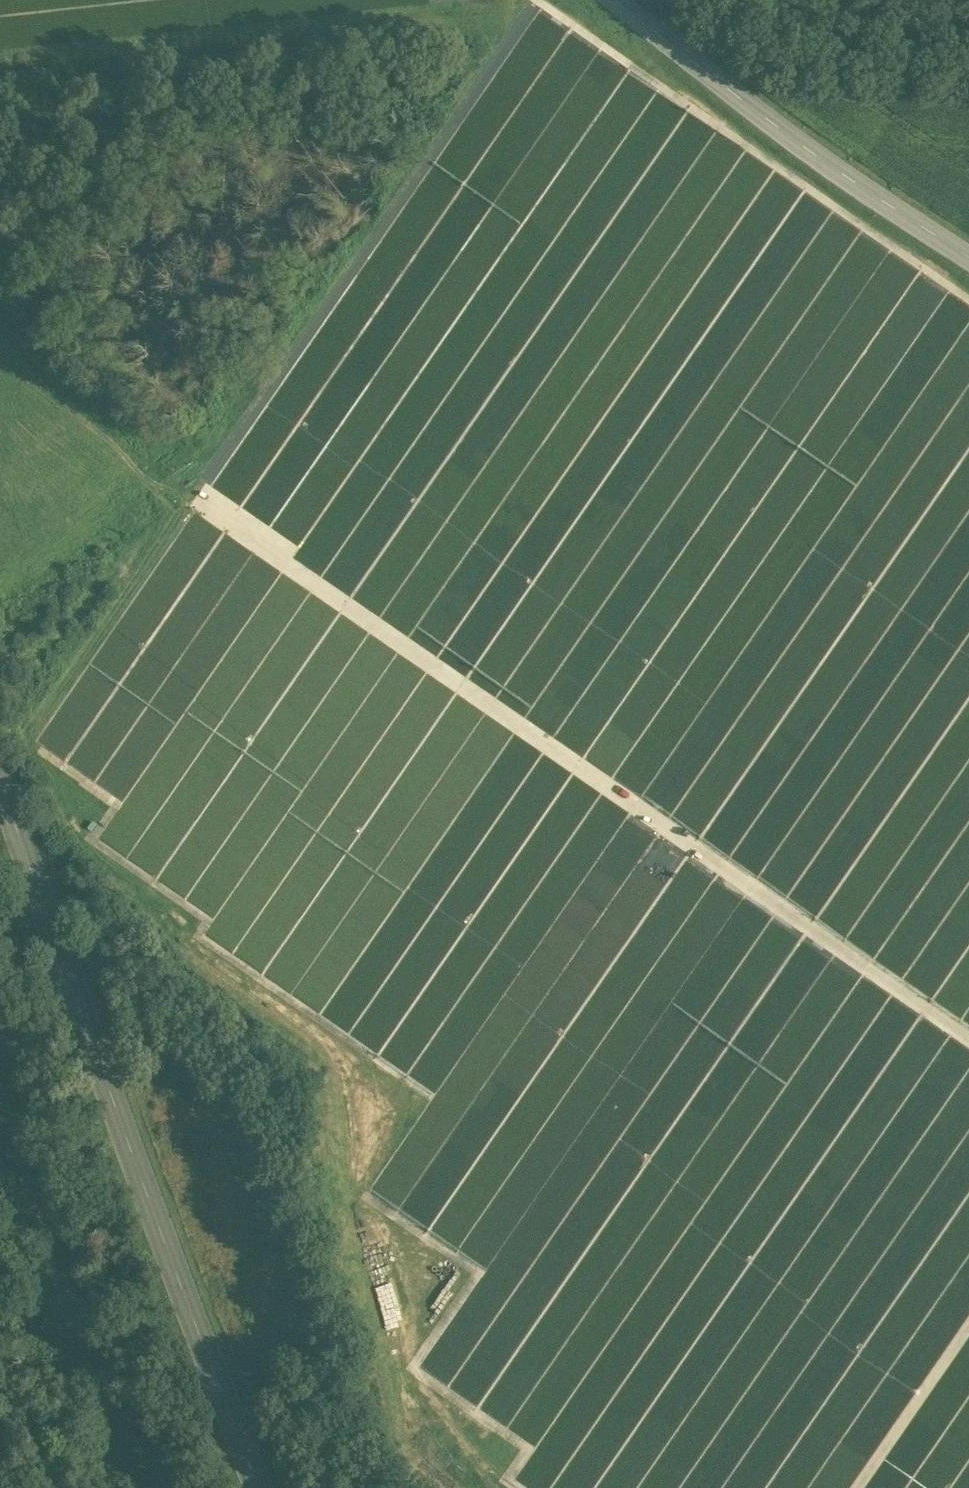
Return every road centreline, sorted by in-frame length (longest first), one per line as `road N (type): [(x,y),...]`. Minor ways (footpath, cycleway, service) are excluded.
road 1 (secondary): [(261,1487),(0,782)]
road 2 (unclassified): [(968,257),(610,0)]

